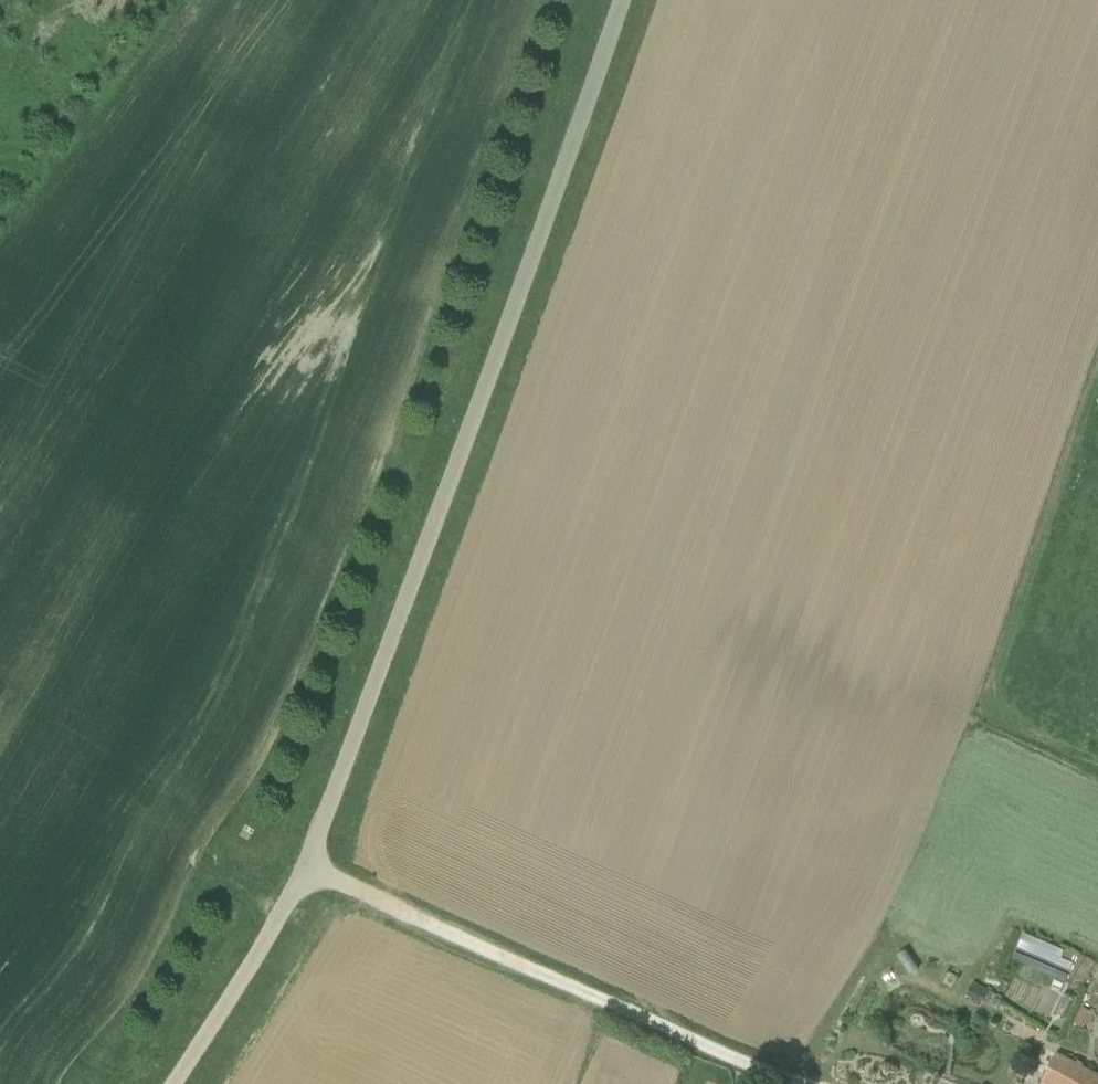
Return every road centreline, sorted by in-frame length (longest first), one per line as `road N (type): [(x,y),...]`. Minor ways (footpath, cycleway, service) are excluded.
road 1 (unclassified): [(174,1083),(306,871),(620,0)]
road 2 (track): [(306,871),(796,1083)]

